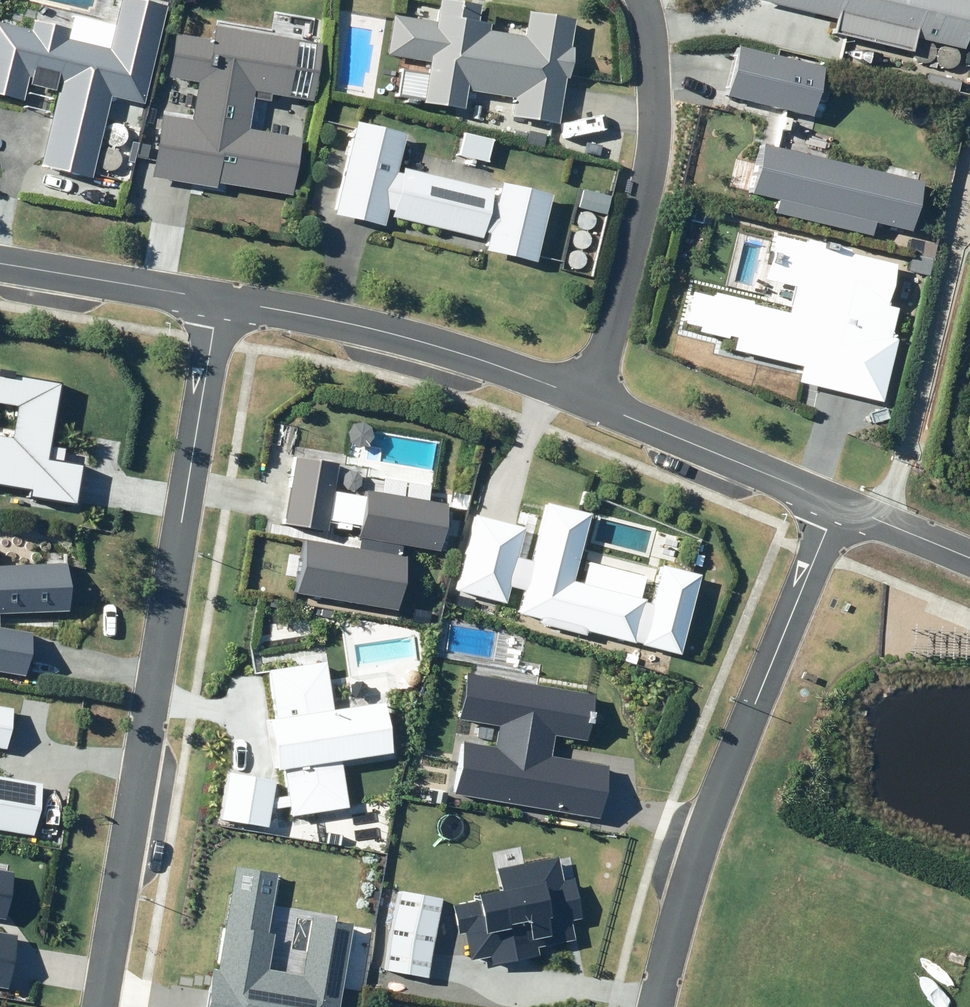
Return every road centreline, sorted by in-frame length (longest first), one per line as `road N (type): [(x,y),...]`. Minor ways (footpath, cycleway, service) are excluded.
road 1 (residential): [(101,1006),(222,303)]
road 2 (residential): [(847,510),(703,834),(657,1006)]
road 3 (residential): [(644,0),(654,155),(638,241),(587,399)]
road 4 (residential): [(222,303),(482,357),(587,399)]
road 5 (residential): [(587,399),(847,510)]
road 6 (residential): [(0,262),(222,303)]
road 7 (residential): [(847,510),(969,560)]

